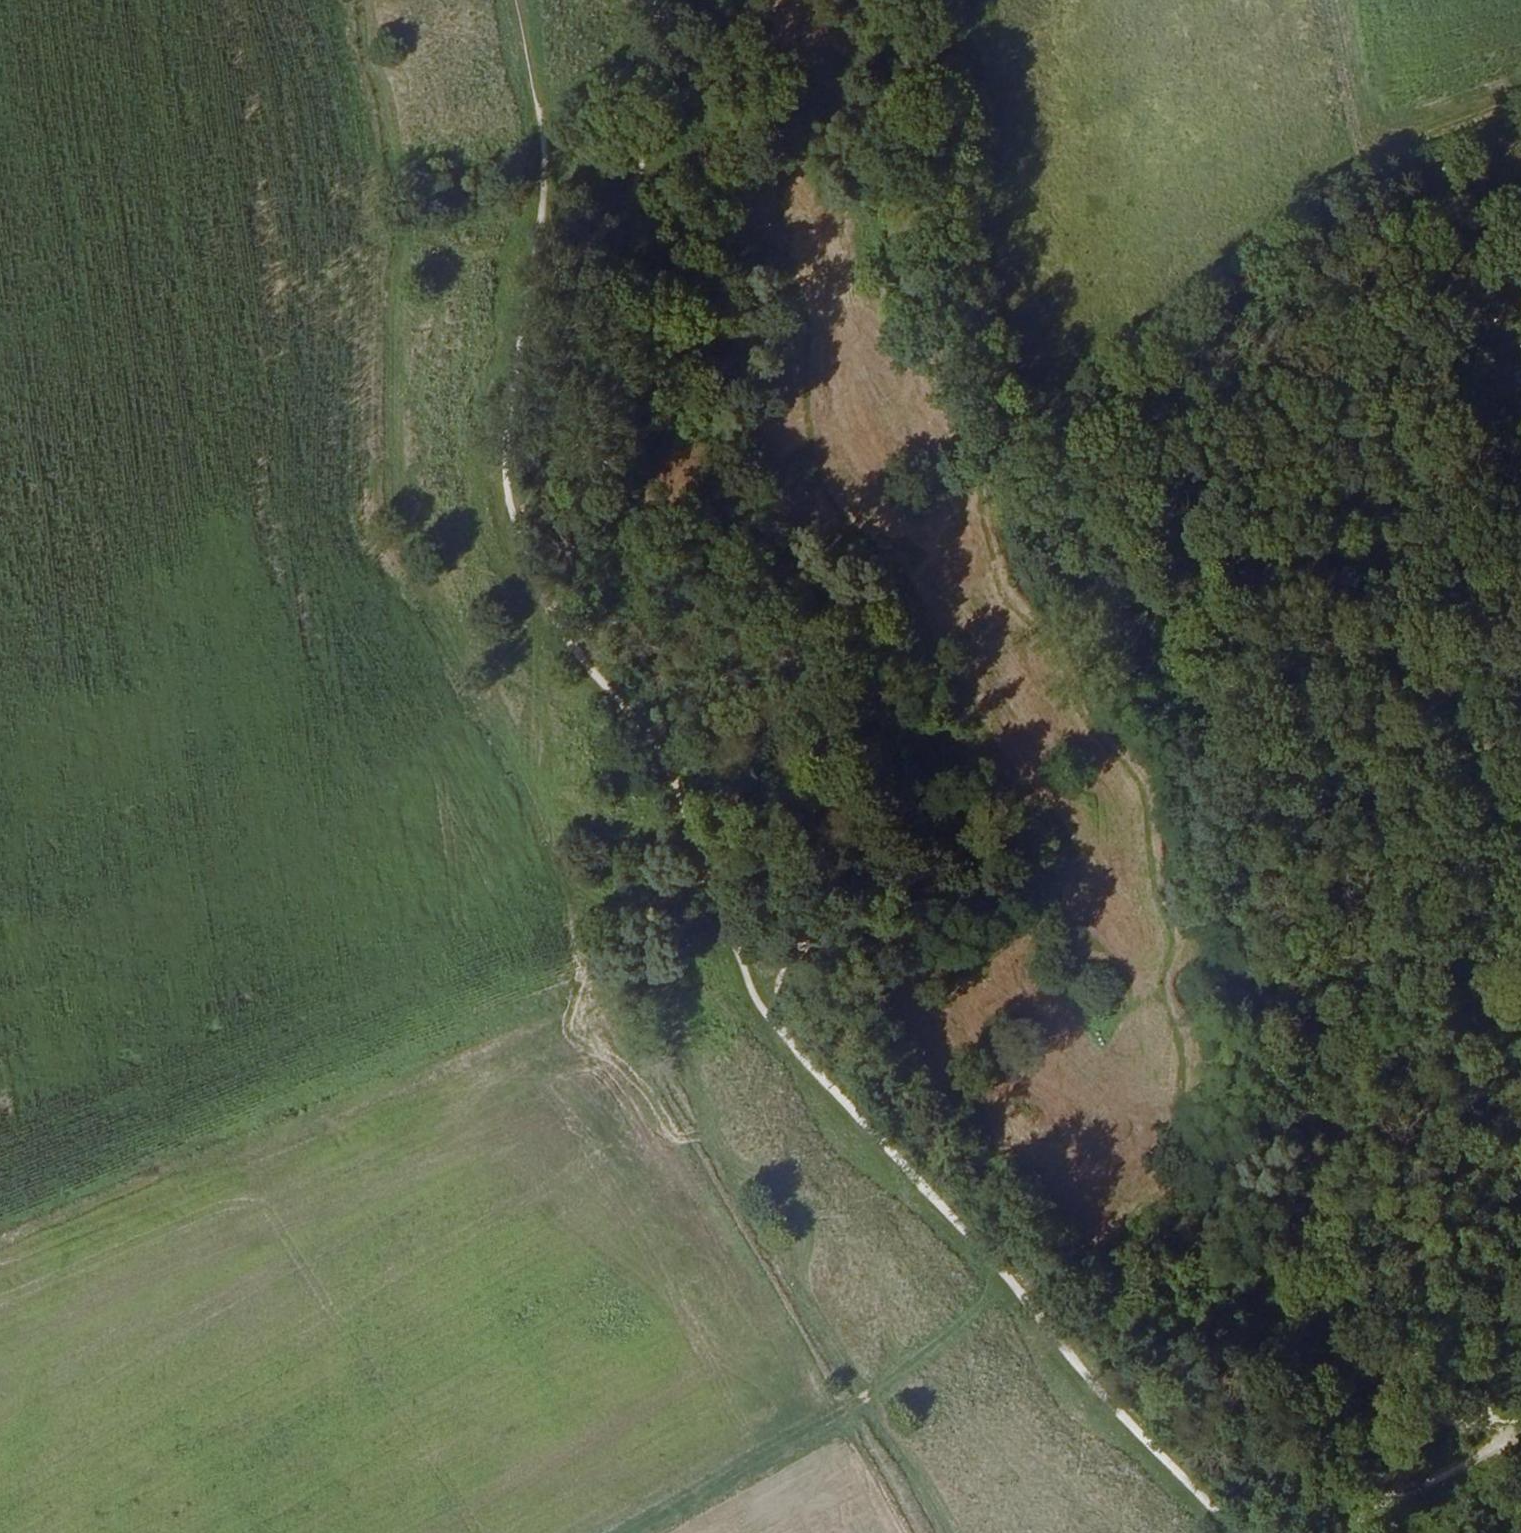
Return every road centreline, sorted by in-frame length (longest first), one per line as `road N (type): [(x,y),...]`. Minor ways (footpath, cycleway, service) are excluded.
road 1 (track): [(1237,1532),(774,1019),(730,926),(689,797),(653,728),(565,640),(526,563),(517,482),(550,241),(518,0)]
road 2 (unclassified): [(1520,1427),(1352,1532)]

